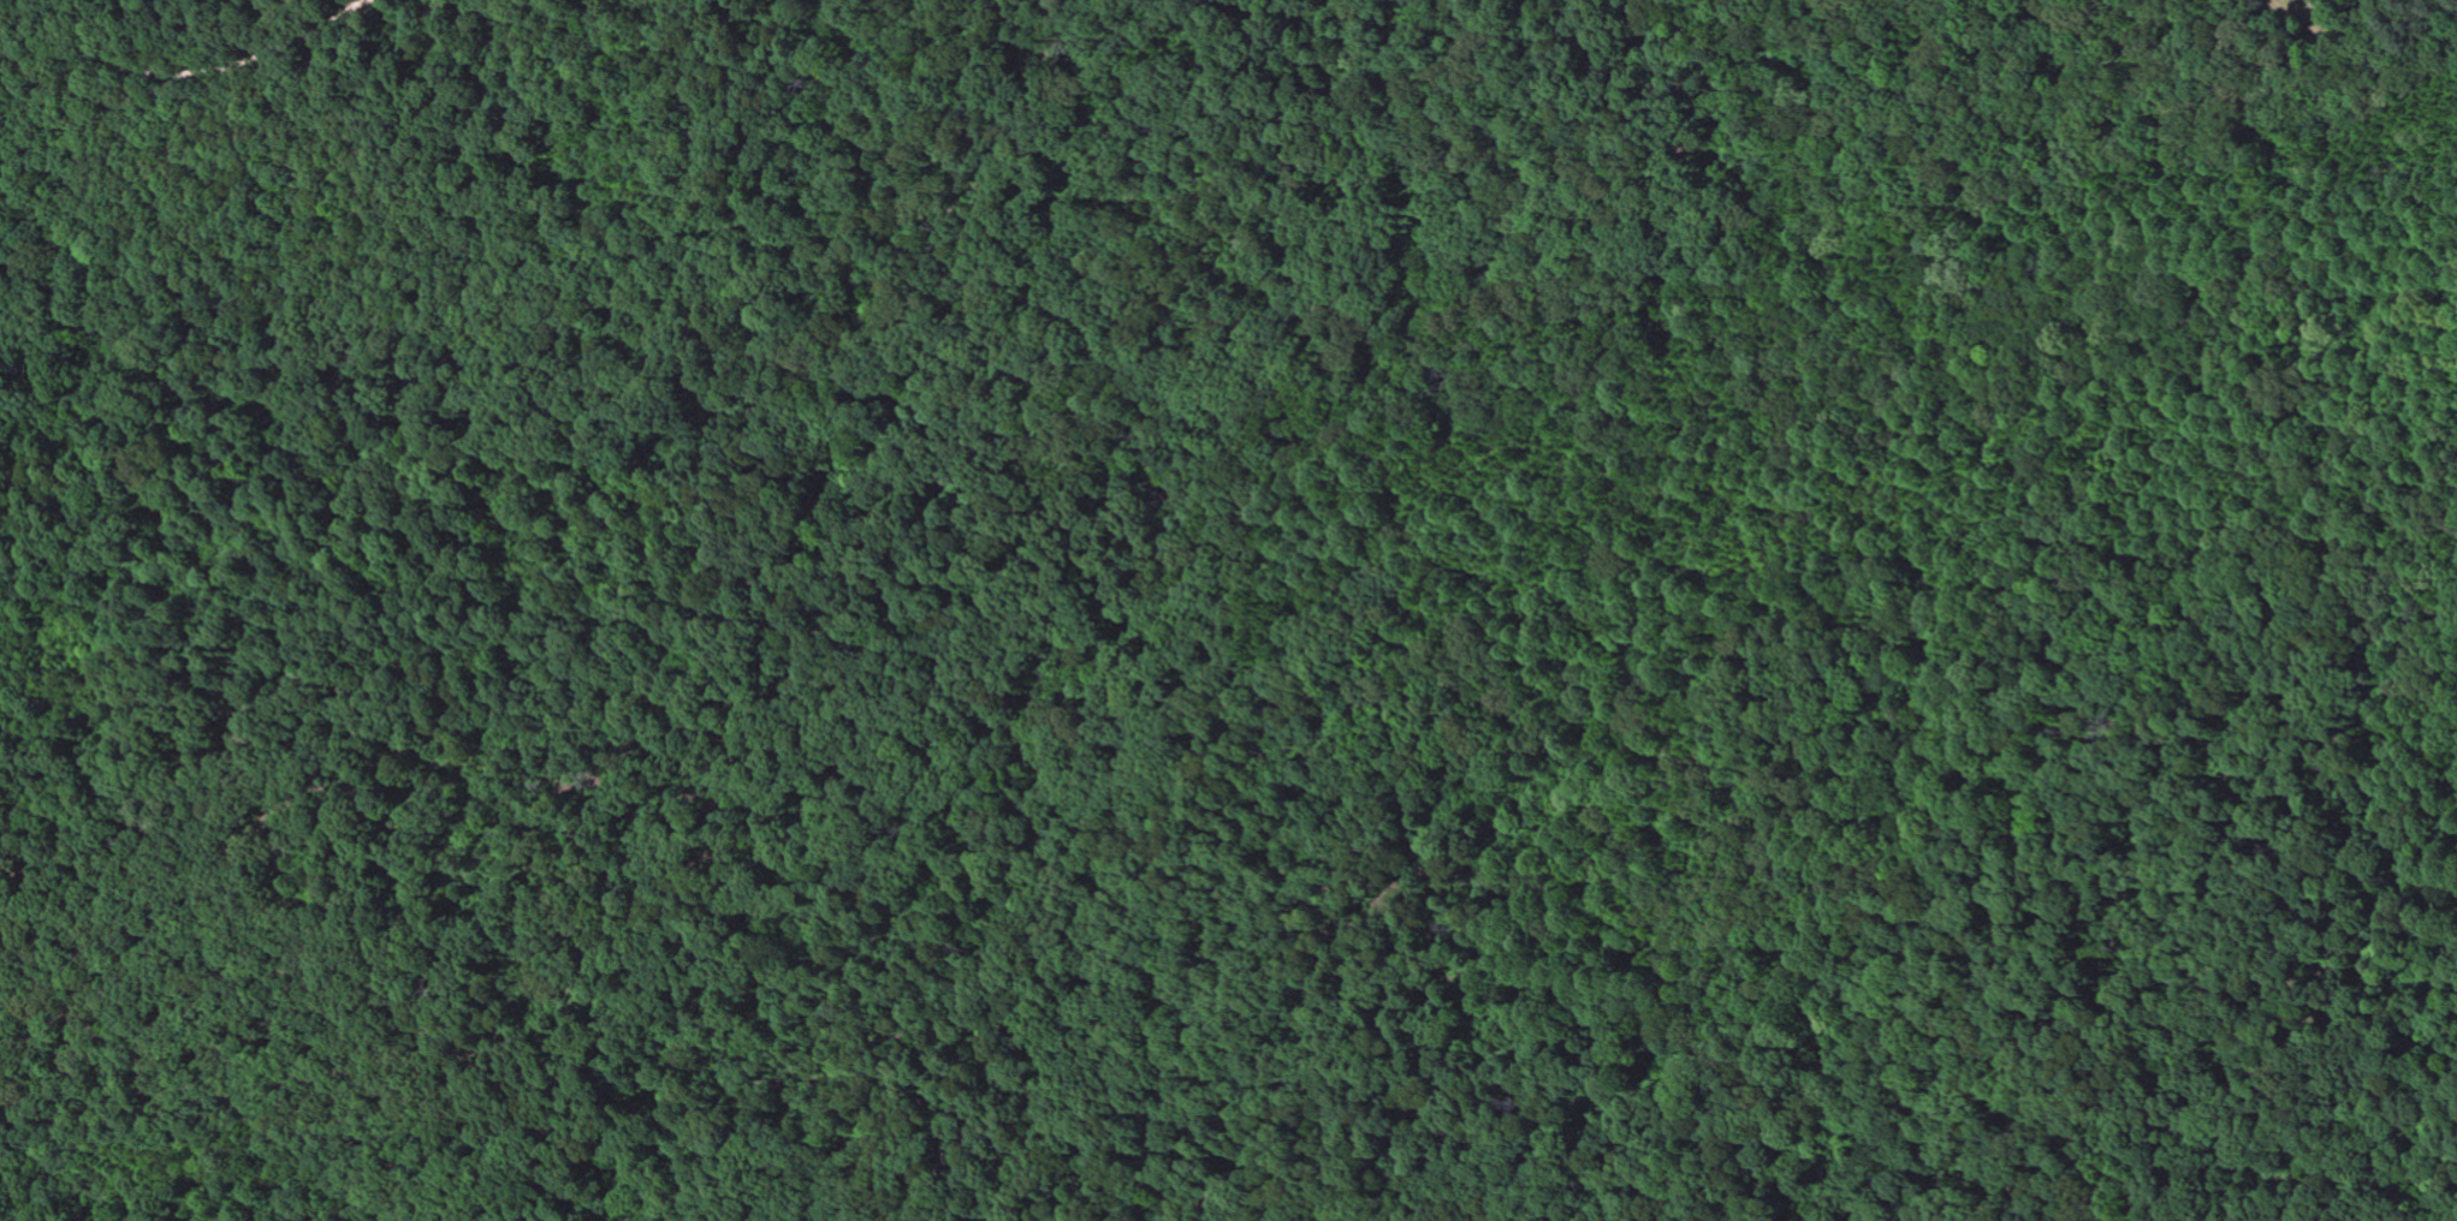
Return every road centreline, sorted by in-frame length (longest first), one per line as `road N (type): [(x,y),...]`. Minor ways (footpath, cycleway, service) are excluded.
road 1 (residential): [(0,33),(38,31),(118,61),(196,75),(296,40),(369,0)]

